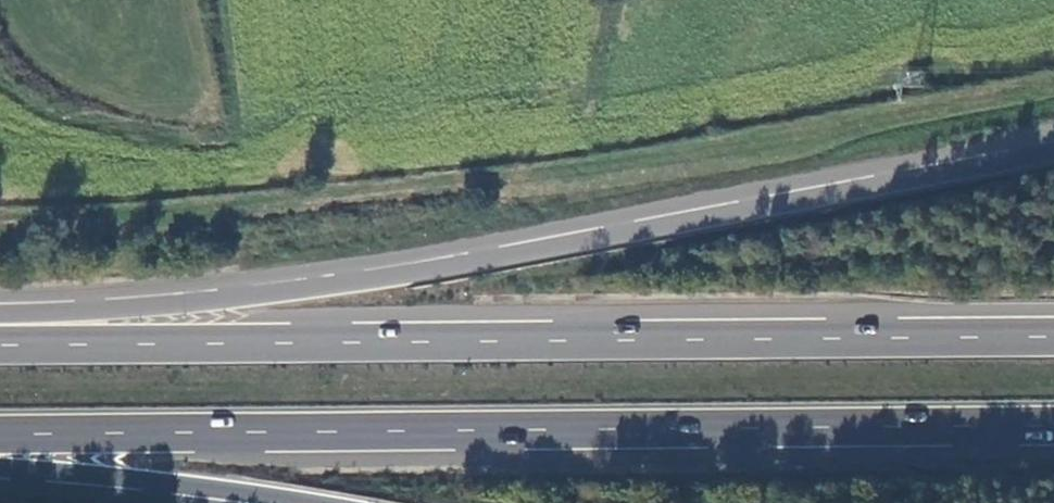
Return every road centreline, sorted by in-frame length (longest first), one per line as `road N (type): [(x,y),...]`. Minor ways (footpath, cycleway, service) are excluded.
road 1 (trunk): [(1053,147),(372,278),(185,302),(0,314)]
road 2 (trunk): [(0,437),(1053,427)]
road 3 (trunk): [(1053,335),(0,343)]
road 4 (trunk): [(0,468),(309,502)]

